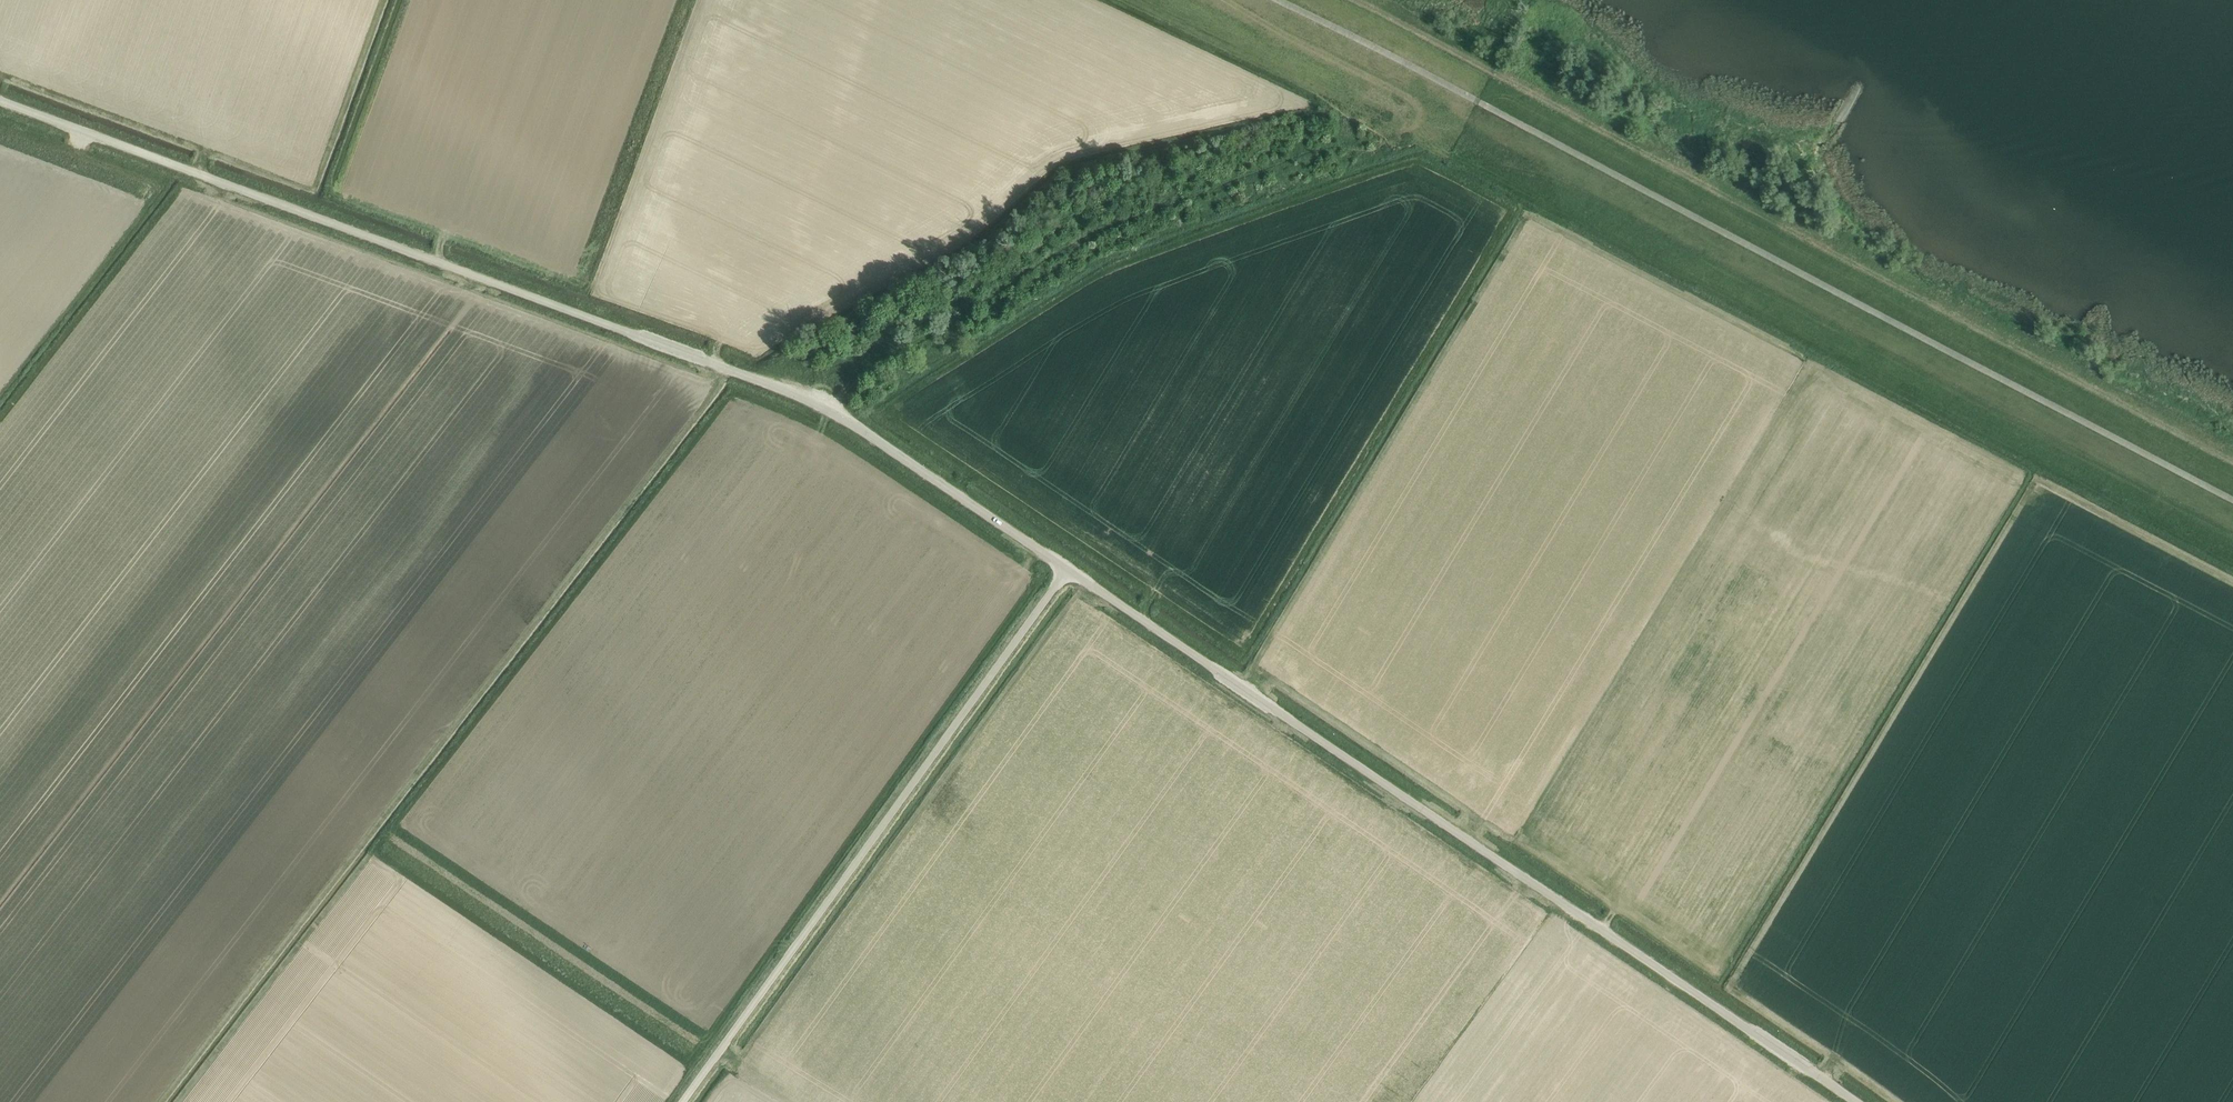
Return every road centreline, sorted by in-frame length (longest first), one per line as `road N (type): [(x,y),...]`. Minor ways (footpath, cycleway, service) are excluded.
road 1 (unclassified): [(1067,569),(800,396),(0,98)]
road 2 (unclassified): [(1857,1101),(1067,569)]
road 3 (unclassified): [(682,1101),(1067,569)]

